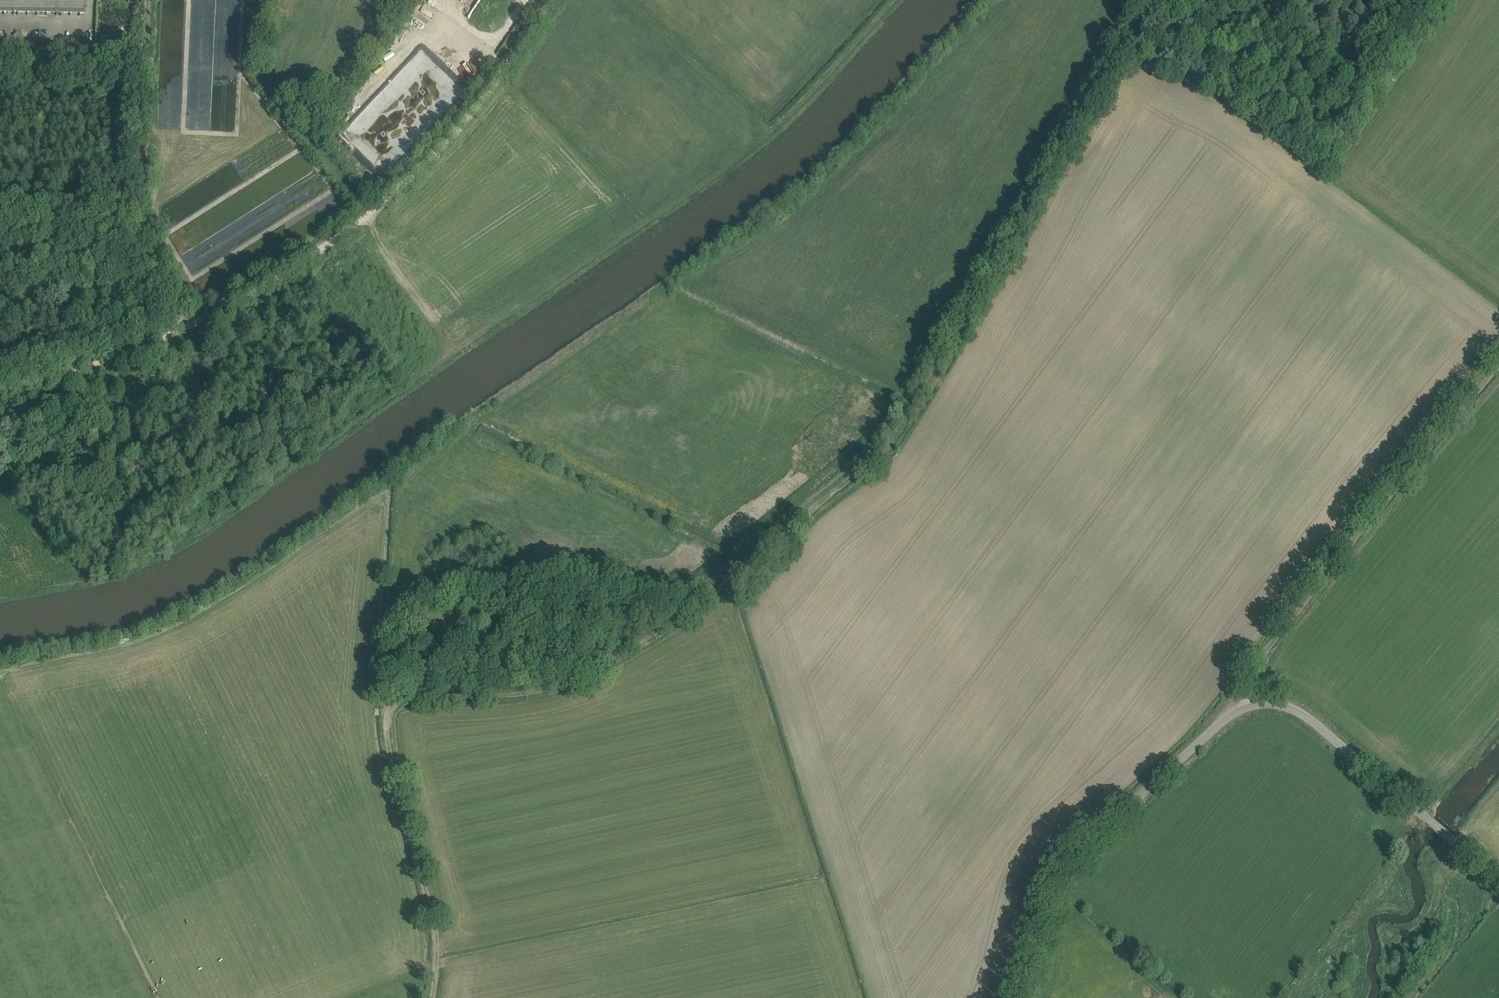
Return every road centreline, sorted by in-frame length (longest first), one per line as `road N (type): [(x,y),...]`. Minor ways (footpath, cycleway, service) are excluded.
road 1 (track): [(1121,53),(880,455),(685,613),(570,680),(391,705),(385,727),(437,941),(432,997)]
road 2 (track): [(551,0),(454,133),(368,214),(297,266),(145,347),(0,388)]
road 3 (unclassified): [(1017,997),(1046,896),(1076,854),(1232,714),(1257,702),(1288,706)]
road 4 (track): [(181,329),(146,244),(139,201),(148,0)]
road 5 (unclassified): [(1498,879),(1288,706)]

